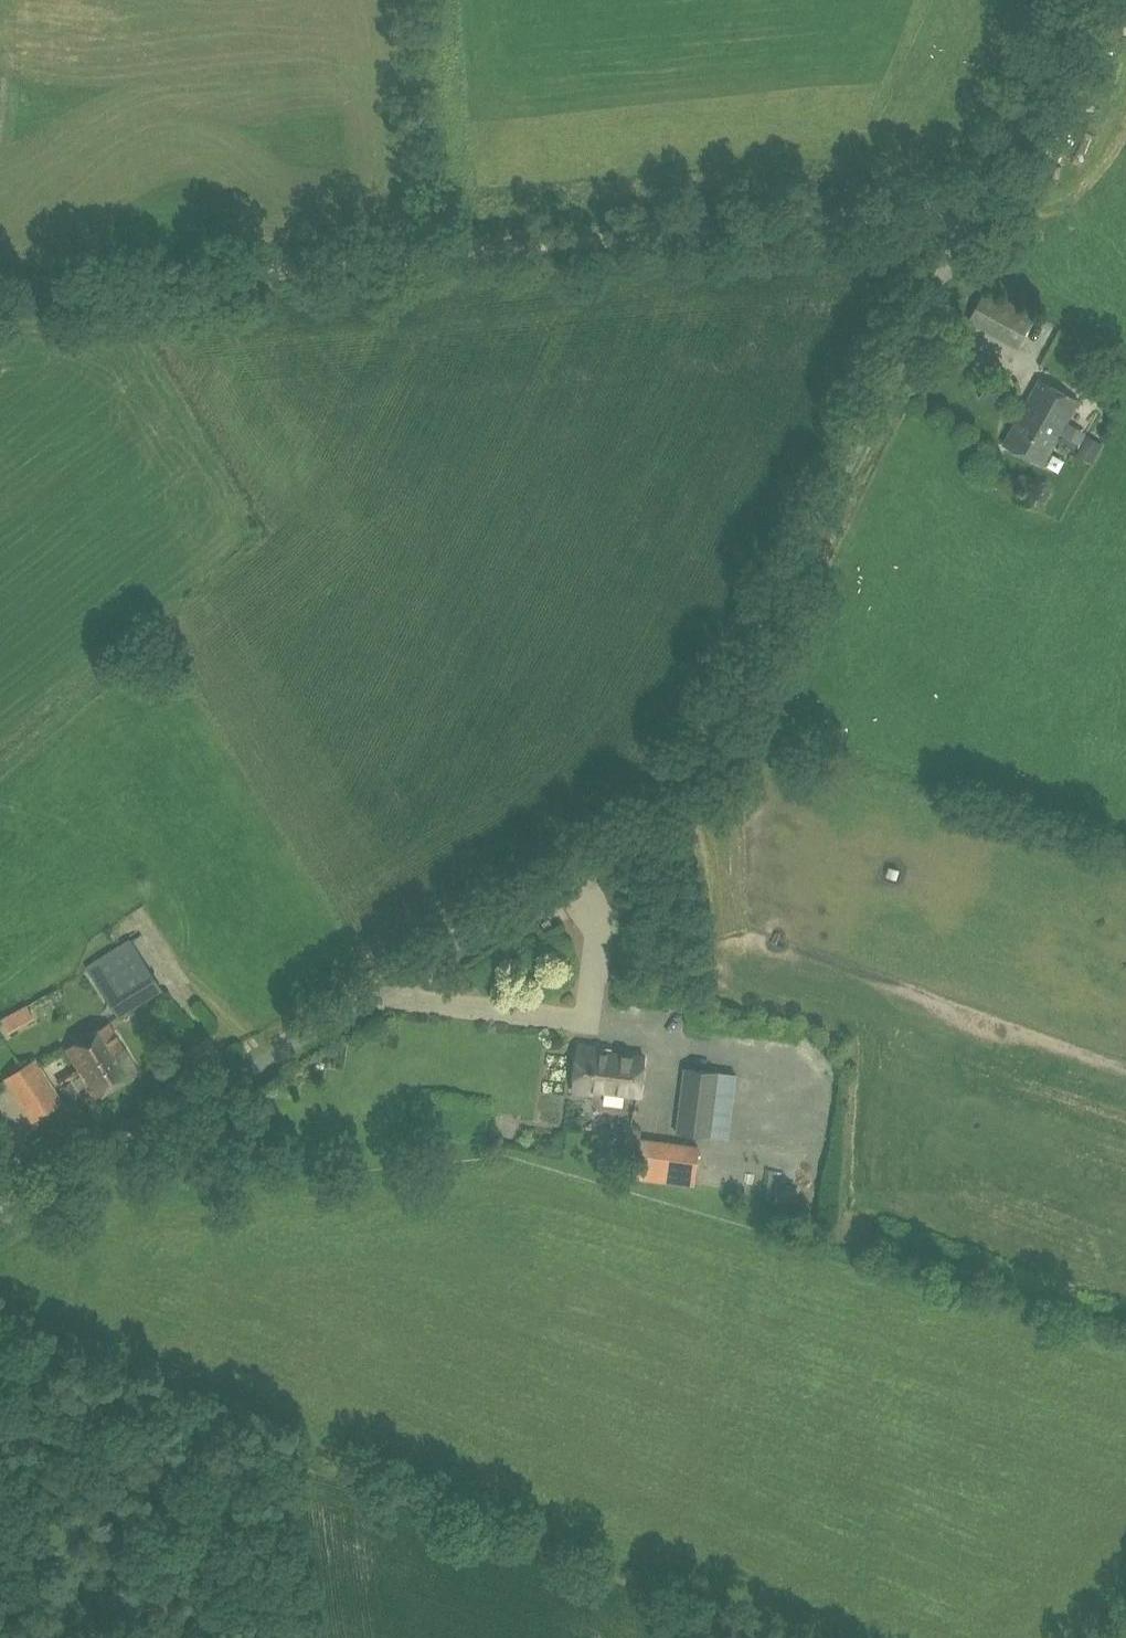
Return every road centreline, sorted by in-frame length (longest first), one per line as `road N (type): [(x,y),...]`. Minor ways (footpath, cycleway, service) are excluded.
road 1 (unclassified): [(0,1225),(602,859),(658,812),(731,717),(1087,0)]
road 2 (track): [(0,304),(951,214),(979,219)]

